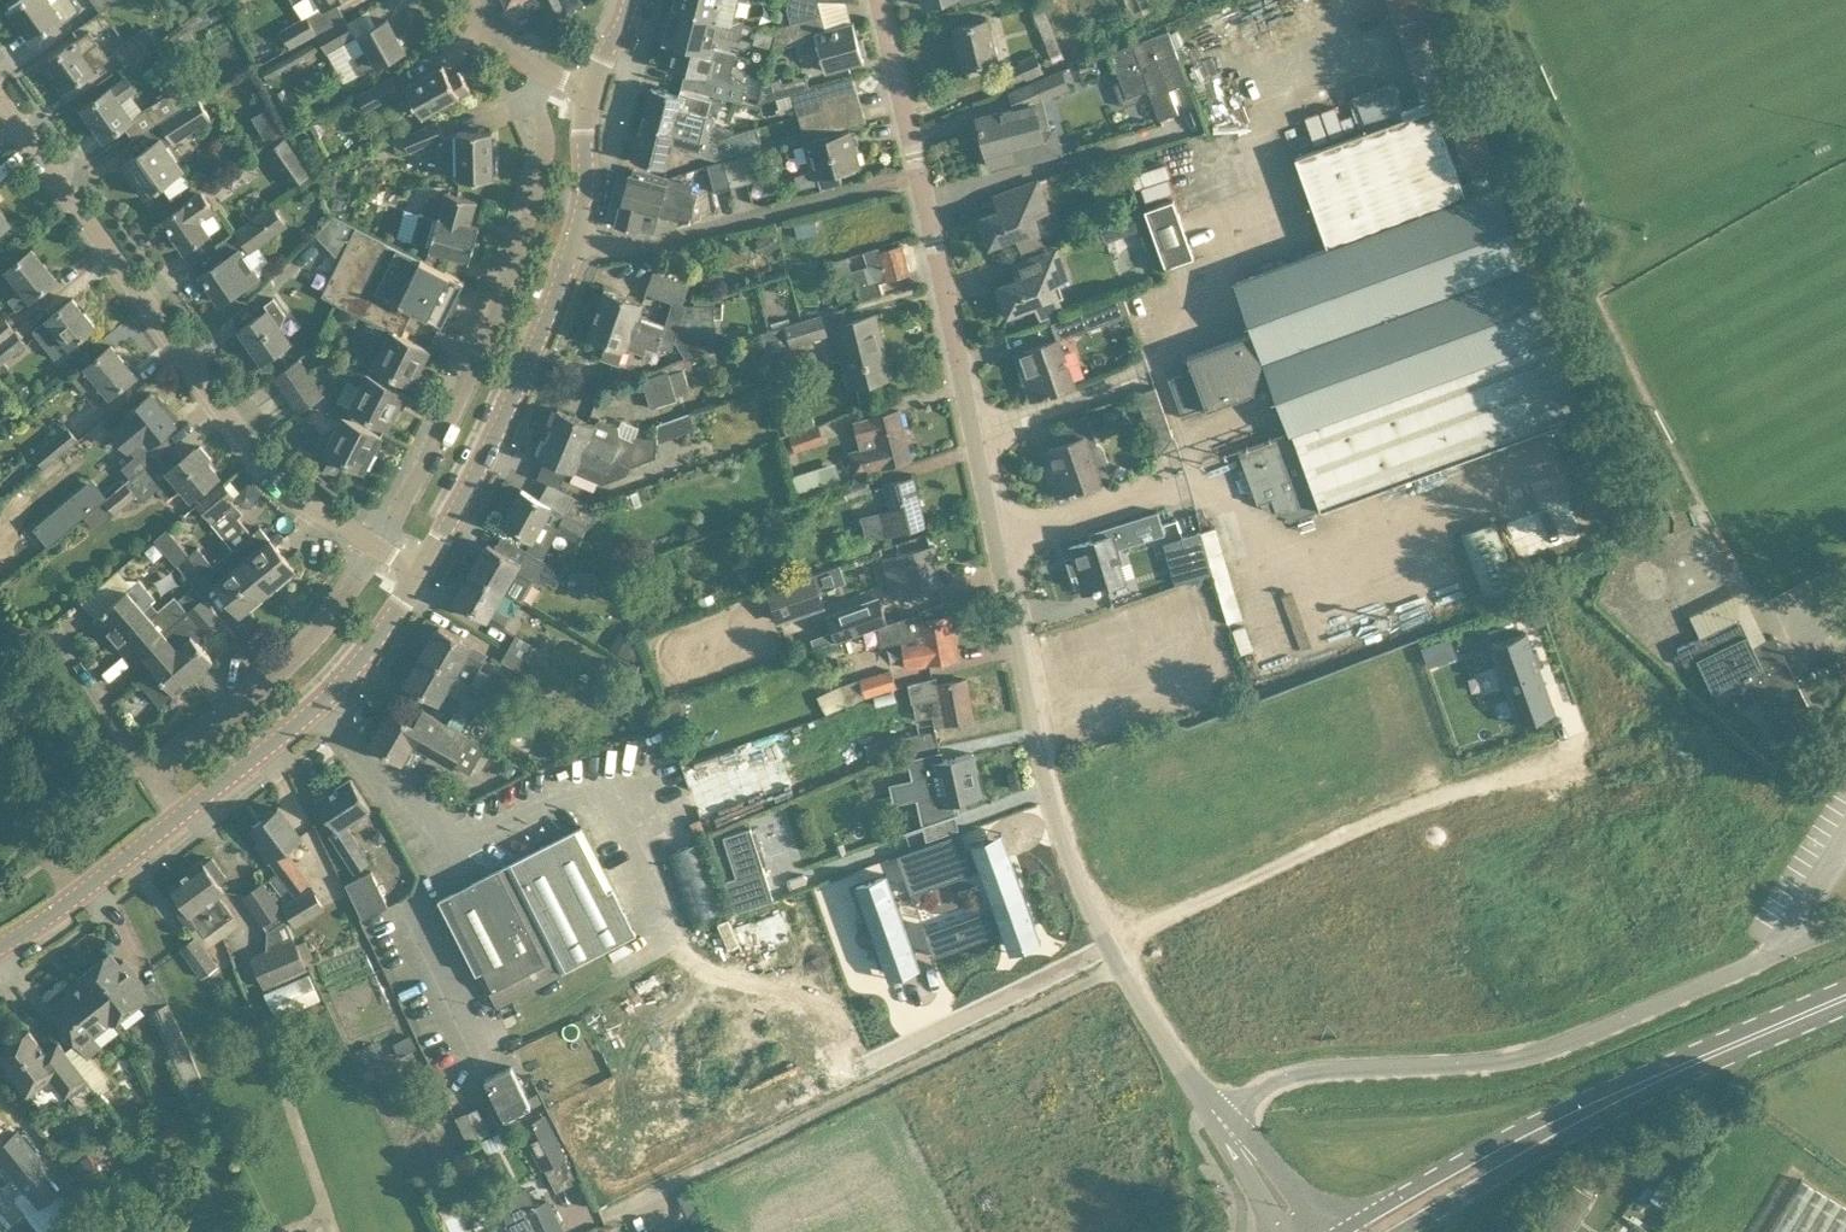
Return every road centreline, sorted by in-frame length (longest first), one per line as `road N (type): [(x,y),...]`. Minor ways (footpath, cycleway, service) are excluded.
road 1 (residential): [(873,0),(922,183),(1029,715),(1050,796),(1110,949)]
road 2 (unclassified): [(1845,924),(1524,1060),(1342,1064),(1282,1075),(1219,1114)]
road 3 (residential): [(374,545),(287,491),(256,460),(0,102)]
road 4 (residential): [(1582,744),(1384,812),(1110,949)]
road 5 (residential): [(549,73),(532,102),(540,165),(522,241),(374,545)]
road 6 (tertiary): [(421,573),(499,426),(577,237)]
road 7 (tertiary): [(182,811),(316,709),(374,645),(421,573)]
road 8 (residential): [(374,545),(274,682),(156,773)]
road 9 (secondary): [(1562,1122),(1845,993)]
road 10 (residential): [(863,198),(672,253),(577,237)]
road 11 (secondary): [(1562,1122),(1520,1128),(1337,1231)]
road 12 (tertiary): [(0,945),(182,811)]
road 13 (residential): [(1110,949),(1219,1114)]
road 14 (secondary): [(1398,1231),(1533,1150),(1562,1122)]
road 15 (residential): [(156,773),(53,624)]
road 16 (tertiary): [(577,237),(589,92)]
road 17 (unclassified): [(1329,1231),(1271,1160),(1243,1147)]

